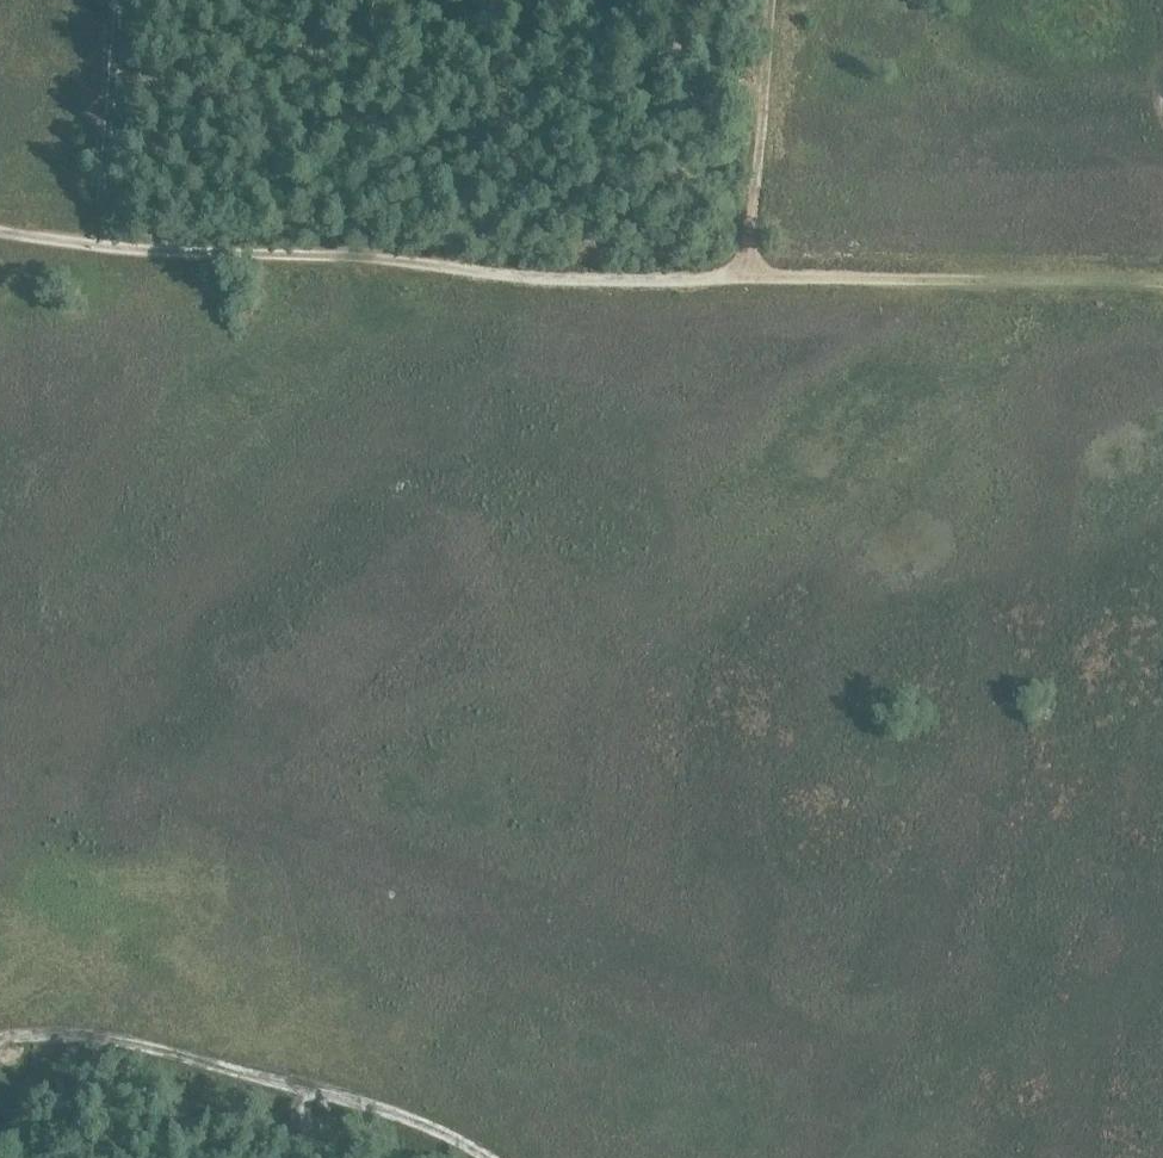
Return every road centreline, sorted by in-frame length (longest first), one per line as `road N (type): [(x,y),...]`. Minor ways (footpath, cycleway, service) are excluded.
road 1 (track): [(0,237),(1162,294)]
road 2 (track): [(753,273),(766,0)]

